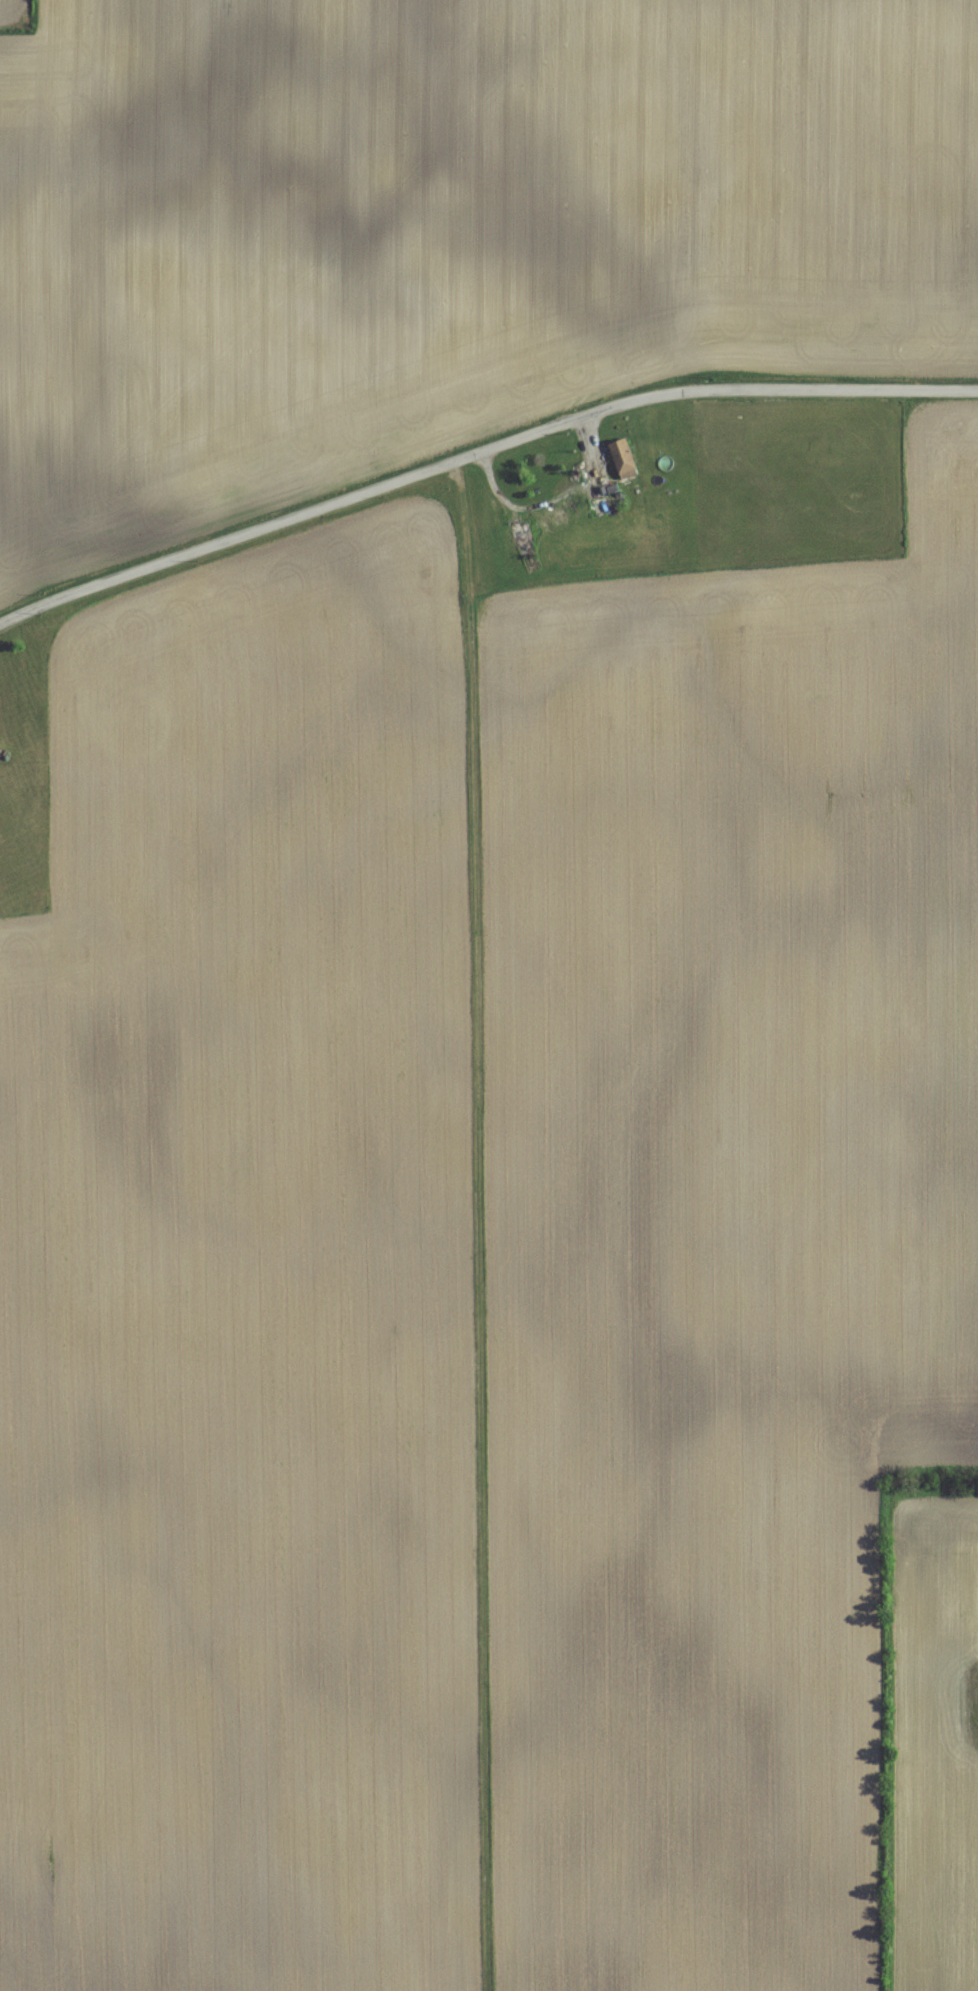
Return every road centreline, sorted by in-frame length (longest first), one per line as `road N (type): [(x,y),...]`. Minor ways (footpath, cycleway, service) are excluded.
road 1 (residential): [(0,622),(114,573),(668,391),(977,388)]

